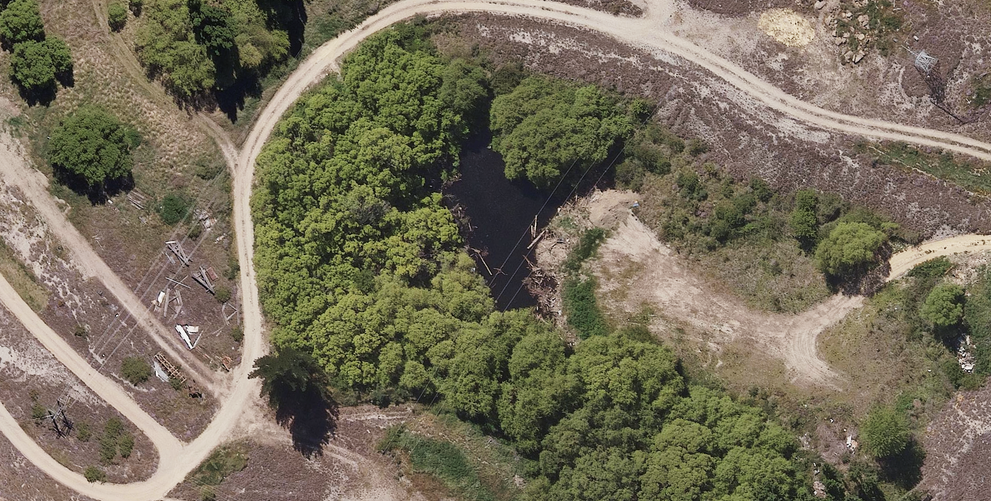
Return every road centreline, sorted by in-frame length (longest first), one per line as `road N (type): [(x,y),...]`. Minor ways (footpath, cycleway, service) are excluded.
road 1 (track): [(172,460),(212,432),(237,395),(253,344),(245,180),(259,141),(301,82),(335,53),(434,0)]
road 2 (track): [(445,0),(598,17),(655,36),(799,108),(990,153)]
road 3 (track): [(0,414),(34,454),(100,494),(138,492),(172,460),(154,427),(0,288)]
road 4 (track): [(233,402),(0,154)]
road 5 (track): [(990,240),(920,255),(866,280),(804,329),(802,350),(815,371)]

